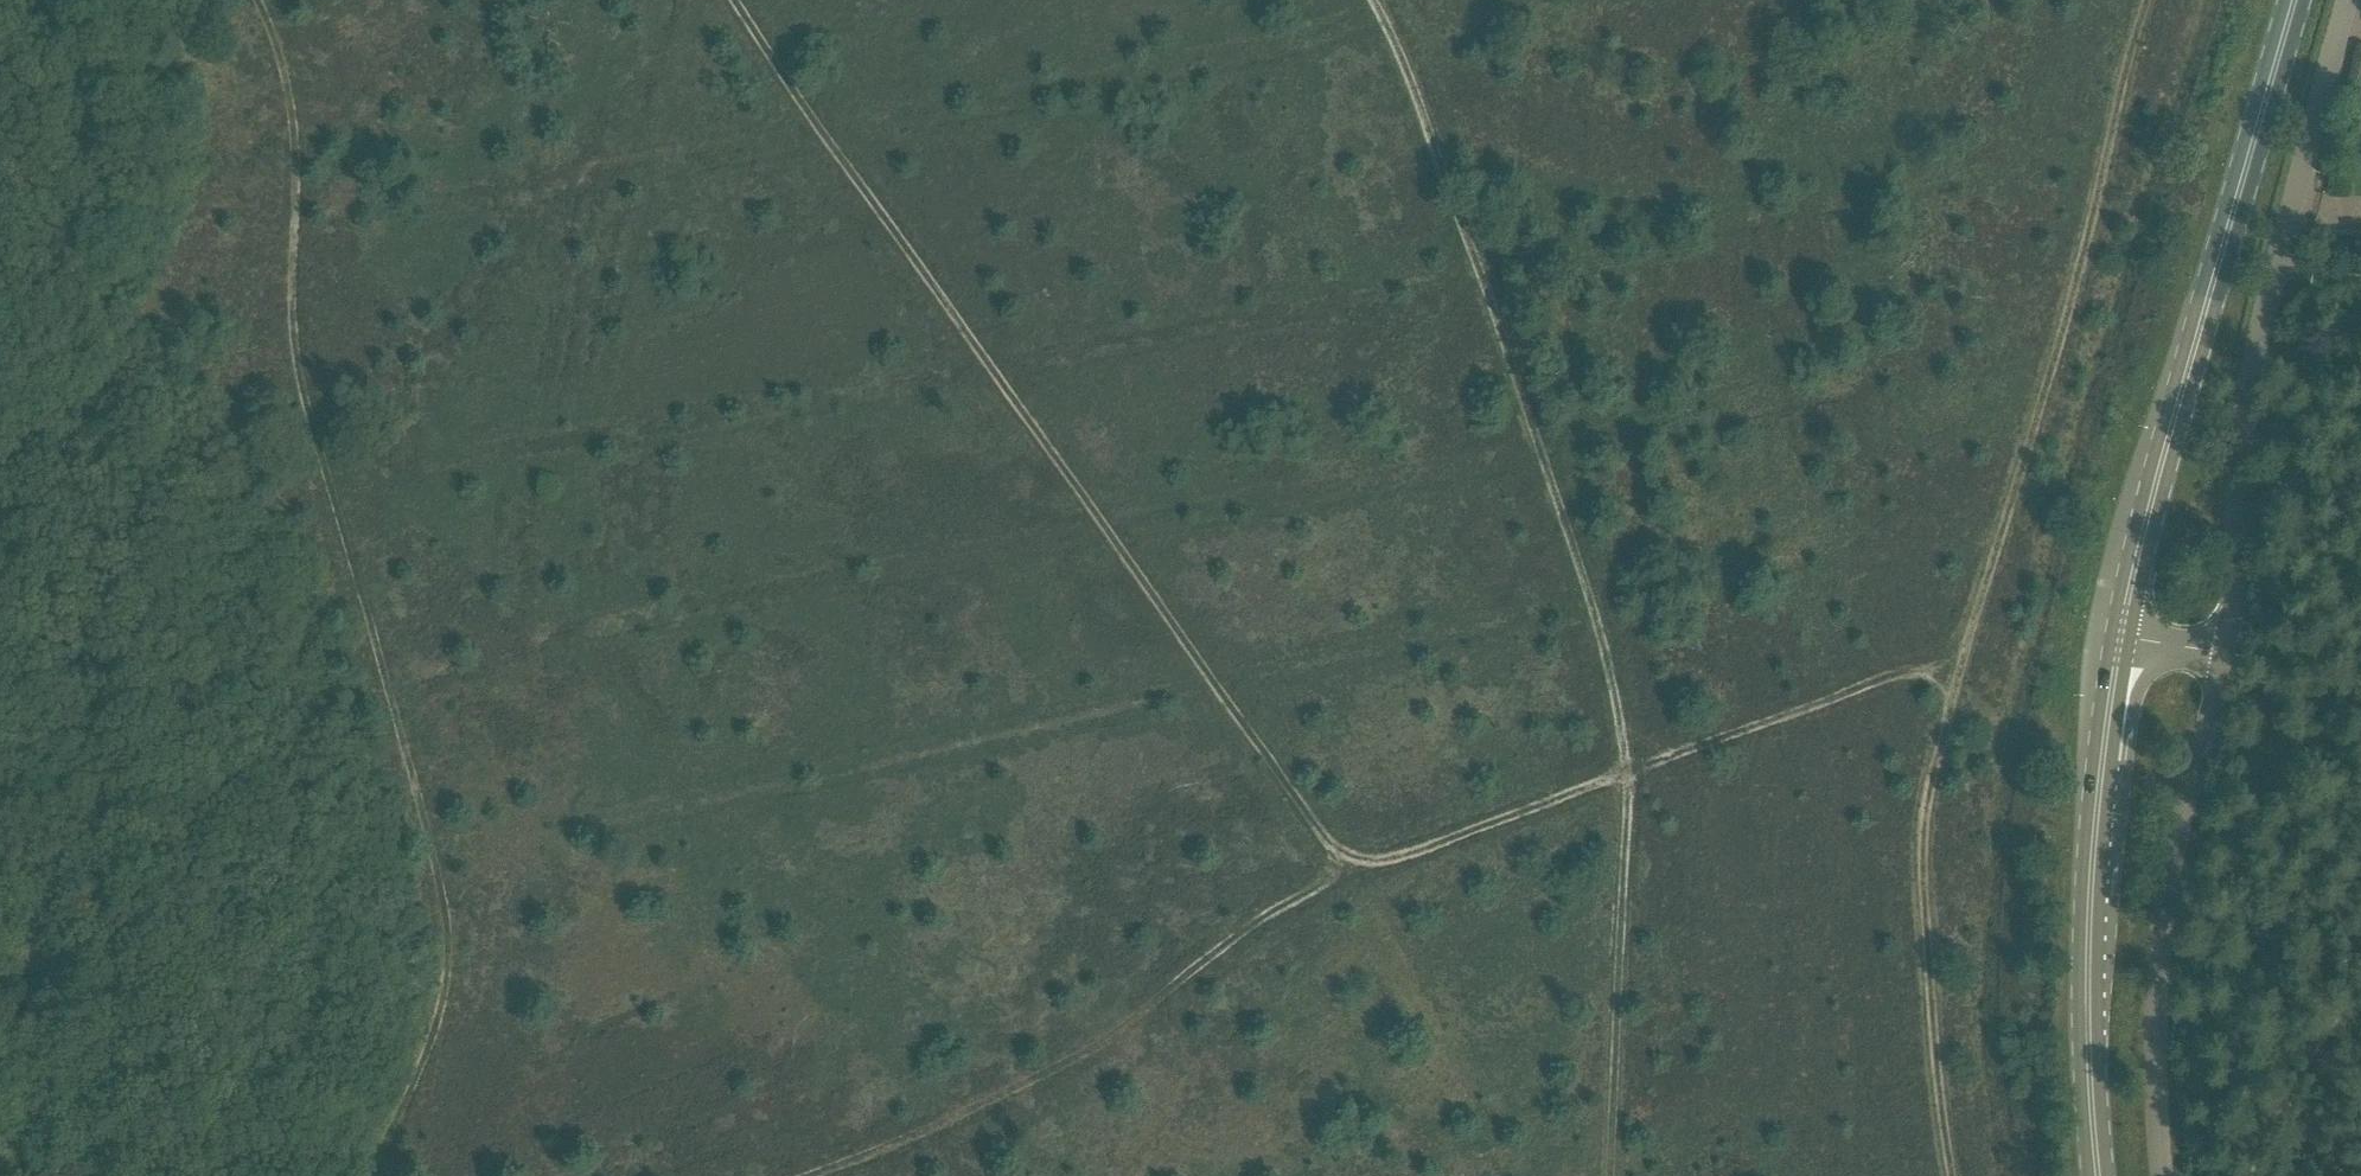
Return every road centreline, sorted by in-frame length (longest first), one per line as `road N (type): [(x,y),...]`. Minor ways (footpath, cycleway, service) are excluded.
road 1 (unclassified): [(2229,652),(2255,358),(2351,0)]
road 2 (primary): [(2118,638),(2299,0)]
road 3 (primary): [(2099,1175),(2091,1009),(2118,638)]
road 4 (unclassified): [(2163,1175),(2157,980),(2164,920),(2229,652)]

